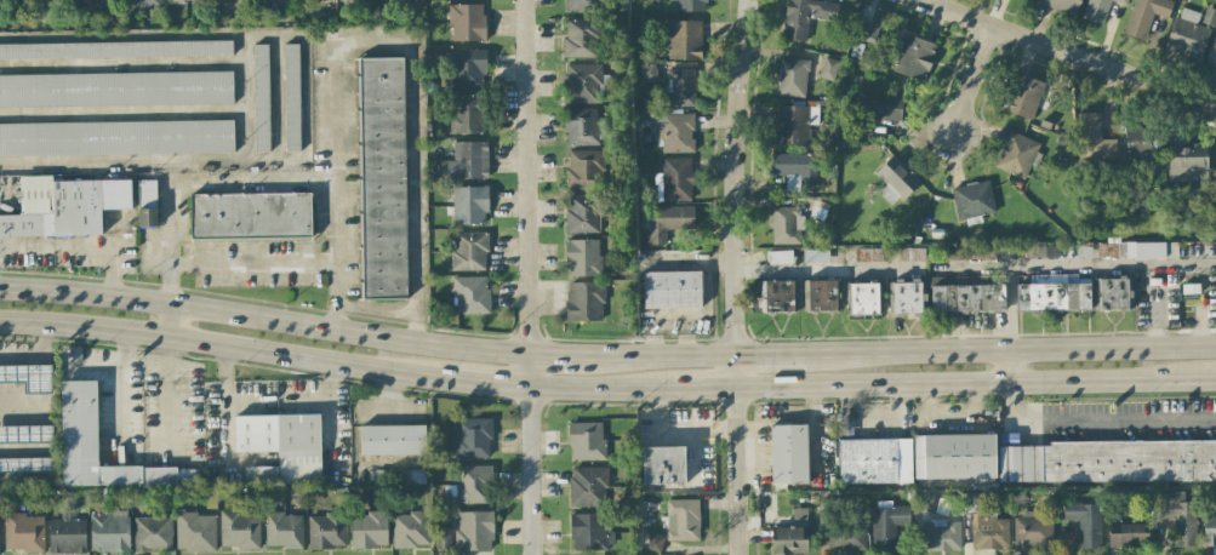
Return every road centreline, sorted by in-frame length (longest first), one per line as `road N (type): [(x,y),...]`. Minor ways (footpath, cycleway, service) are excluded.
road 1 (residential): [(748,0),(729,270),(736,554)]
road 2 (secondary): [(527,356),(170,305),(0,292)]
road 3 (secondary): [(730,389),(1215,379)]
road 4 (secondary): [(0,324),(170,338),(452,382)]
road 5 (secondary): [(1215,348),(805,356)]
road 6 (residential): [(524,0),(527,356)]
road 7 (residential): [(1215,104),(918,0)]
road 8 (residential): [(527,356),(530,554)]
road 9 (secondary): [(529,388),(673,391)]
road 10 (secondary): [(729,359),(593,360)]

